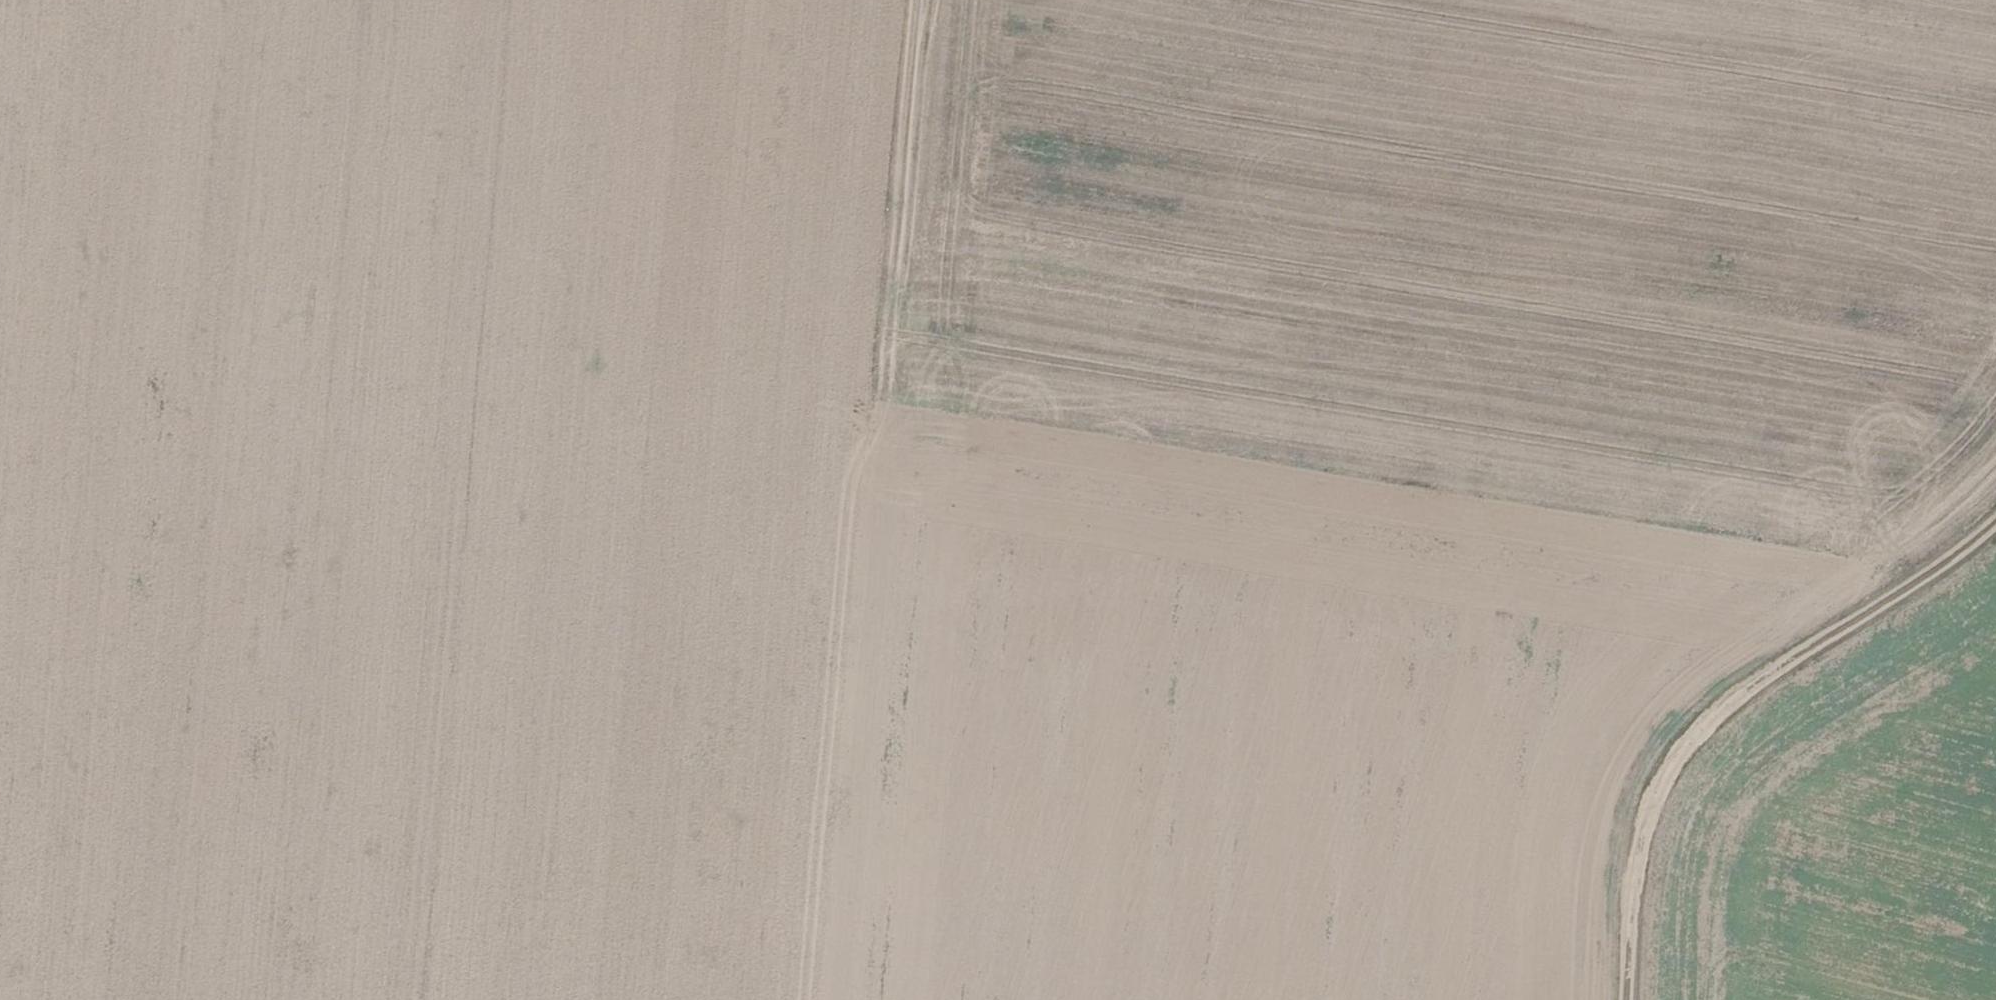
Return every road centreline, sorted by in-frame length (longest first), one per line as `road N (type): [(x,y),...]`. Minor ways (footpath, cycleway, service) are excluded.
road 1 (track): [(1995,517),(1948,569),(1685,735),(1654,797),(1637,871),(1627,999)]

